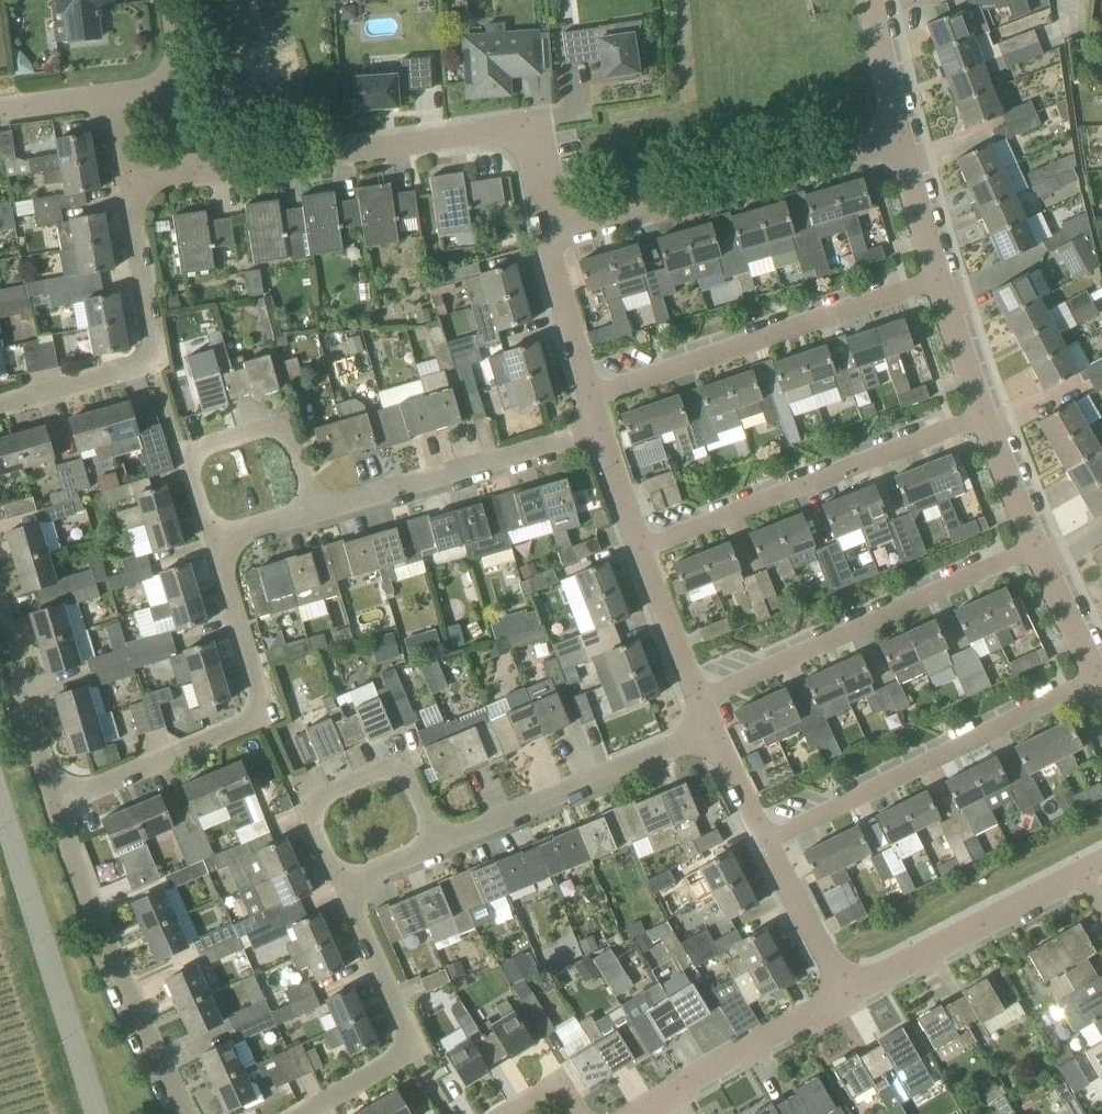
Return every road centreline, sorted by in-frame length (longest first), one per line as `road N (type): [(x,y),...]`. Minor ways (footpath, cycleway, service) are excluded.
road 1 (residential): [(58,803),(263,715),(217,541)]
road 2 (residential): [(696,701),(1043,549)]
road 3 (residential): [(589,401),(943,281)]
road 4 (residential): [(639,542),(990,417)]
road 5 (residential): [(766,843),(1098,679)]
road 6 (residential): [(550,235),(899,140)]
road 7 (unclassified): [(187,1113),(145,1036),(58,803)]
road 8 (residential): [(0,406),(148,364),(155,353),(126,189)]
road 9 (residential): [(195,176),(517,128)]
road 10 (tertiary): [(94,1113),(0,818)]
road 11 (residential): [(309,514),(598,430)]
road 12 (residential): [(302,1113),(408,1045),(343,885)]
road 13 (residential): [(439,844),(711,736)]
road 14 (residential): [(309,514),(293,434),(278,425),(239,433),(191,456),(217,541)]
road 15 (residential): [(845,994),(1085,873)]
road 16 (residential): [(439,844),(413,783),(383,774),(321,803),(318,827),(343,885)]
road 17 (residential): [(636,1113),(845,994)]
road 18 (unclassified): [(58,803),(0,615)]
road 19 (residential): [(589,401),(550,235)]
road 20 (residential): [(845,994),(766,843)]
road 21 (residential): [(696,701),(639,542)]
road 22 (residential): [(943,281),(899,140)]
road 23 (residential): [(990,417),(943,281)]
road 24 (residential): [(899,140),(868,0)]
road 25 (residential): [(1043,549),(990,417)]
road 26 (residential): [(1098,679),(1043,549)]
road 27 (residential): [(766,843),(711,736)]

